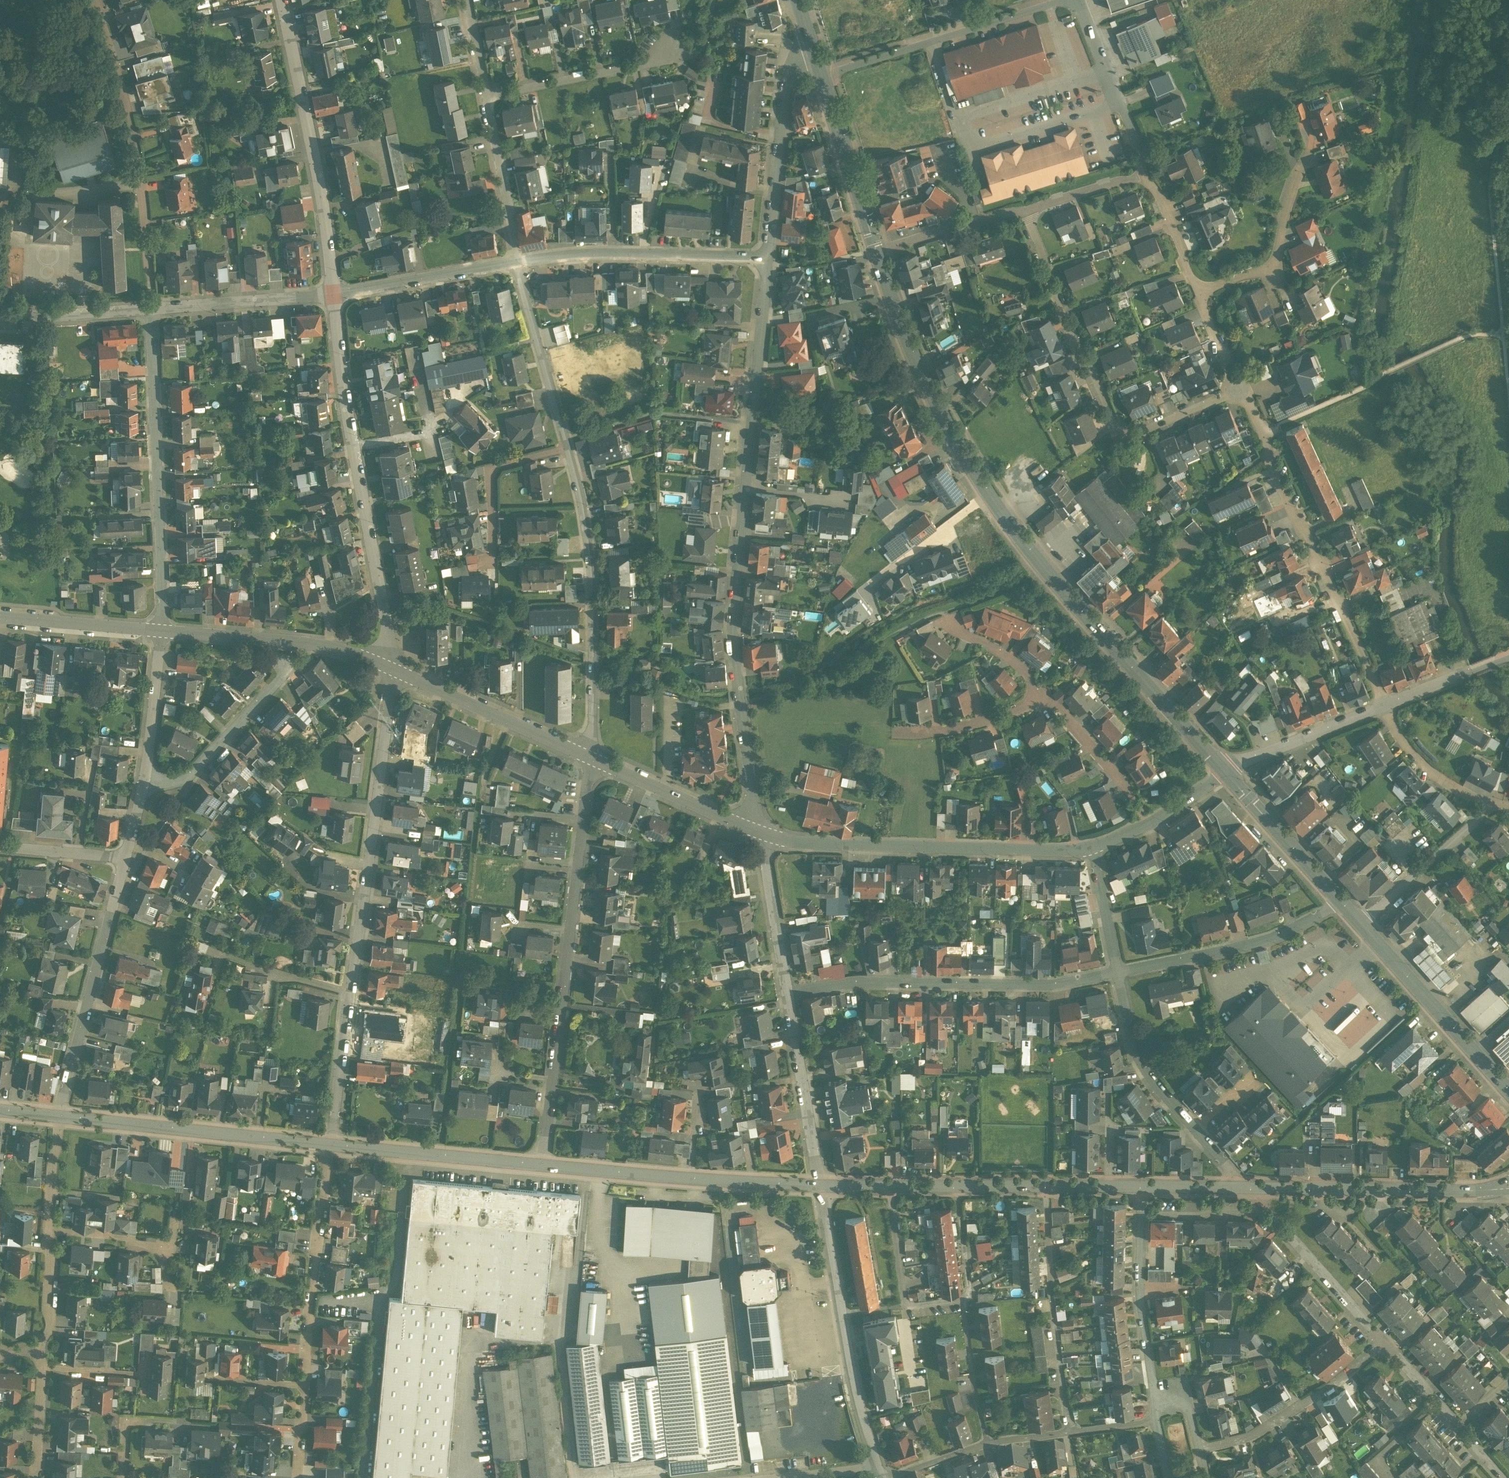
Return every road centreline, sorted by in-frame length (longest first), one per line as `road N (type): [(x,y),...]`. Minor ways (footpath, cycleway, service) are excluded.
road 1 (tertiary): [(879,248),(925,382),(996,504),(1224,771)]
road 2 (residential): [(766,256),(734,622),(761,830)]
road 3 (residential): [(593,753),(587,517),(518,259)]
road 4 (residential): [(332,1145),(396,663)]
road 5 (residential): [(543,1165),(593,753)]
road 6 (residential): [(396,663),(335,291)]
road 7 (residential): [(1021,209),(1116,431),(1131,437),(1240,394)]
road 8 (residential): [(1240,394),(1385,703)]
road 9 (residential): [(332,1145),(297,1477)]
road 10 (residential): [(1093,846),(807,841),(761,830)]
road 11 (residential): [(1118,970),(1054,983),(857,982),(790,993)]
road 12 (residential): [(152,307),(162,628)]
road 13 (residential): [(96,0),(140,166),(152,307)]
road 14 (residential): [(335,291),(285,0)]
road 15 (residential): [(878,1466),(820,1185)]
road 16 (tertiary): [(820,1185),(543,1165)]
road 17 (tertiary): [(332,1145),(61,1114)]
road 18 (residential): [(61,1114),(126,857)]
road 19 (tertiary): [(1508,1186),(1254,1187)]
road 20 (residential): [(518,259),(572,251),(766,256)]
road 21 (residential): [(1046,1186),(1070,1429)]
road 22 (residential): [(821,73),(1051,0)]
road 23 (residential): [(396,663),(336,643),(162,628)]
road 24 (residential): [(1341,896),(1250,943),(1118,970)]
road 25 (tertiary): [(1361,919),(1508,1091)]
road 26 (residential): [(810,42),(791,63),(766,256)]
road 27 (residential): [(593,753),(396,663)]
road 28 (tertiary): [(543,1165),(332,1145)]
road 29 (residential): [(1254,1187),(1270,1217),(1381,1343)]
road 30 (residential): [(1140,1186),(1140,1285),(1153,1381)]
road 31 (residential): [(144,782),(189,777),(288,665)]
road 32 (residential): [(820,1185),(790,993)]
road 33 (residential): [(485,98),(673,57)]
road 34 (residential): [(1301,158),(1270,269),(1202,293)]
road 35 (residential): [(1076,0),(1146,173)]
road 36 (residential): [(335,291),(518,259)]
road 37 (residential): [(761,830),(593,753)]
road 38 (tertiary): [(821,73),(879,248)]
road 39 (residential): [(152,307),(335,291)]
road 40 (residential): [(1118,970),(1137,1051),(1193,1131)]
road 41 (residential): [(963,1298),(905,1306),(891,1186)]
road 42 (residential): [(1361,919),(1494,804)]
road 43 (residential): [(1224,771),(1385,703)]
road 44 (tertiary): [(1224,771),(1341,896)]
road 45 (residential): [(1152,819),(1110,763),(1041,695)]
road 46 (residential): [(790,993),(761,830)]
road 47 (residential): [(485,98),(518,259)]
road 48 (residential): [(162,628),(0,613)]
road 49 (residential): [(144,782),(162,628)]
road 50 (residential): [(1041,695),(982,723),(893,732)]
road 51 (residential): [(1385,703),(1430,769),(1494,804)]
road 52 (residential): [(0,309),(152,307)]
road 53 (residential): [(963,1298),(987,1444)]
road 54 (residential): [(879,248),(1021,209)]
road 55 (residential): [(55,1230),(157,1243),(167,1286)]
road 56 (residential): [(49,1338),(41,1477)]
road 57 (residential): [(1146,173),(1202,293)]
road 58 (residential): [(1385,703),(1508,656)]
road 59 (residential): [(1021,209),(1146,173)]
road 60 (residential): [(0,844),(126,857)]
road 61 (residential): [(1093,846),(1118,970)]

